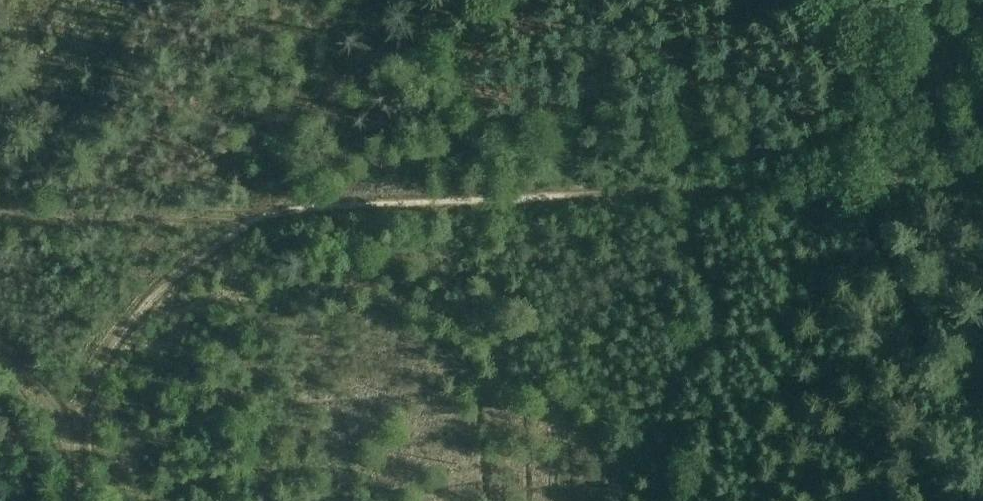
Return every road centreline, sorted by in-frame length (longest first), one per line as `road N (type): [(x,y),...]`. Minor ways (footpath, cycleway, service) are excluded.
road 1 (track): [(857,183),(244,207)]
road 2 (track): [(244,207),(135,305),(99,365),(79,405),(83,500)]
road 3 (track): [(244,207),(0,191)]
road 4 (track): [(982,177),(857,183)]

